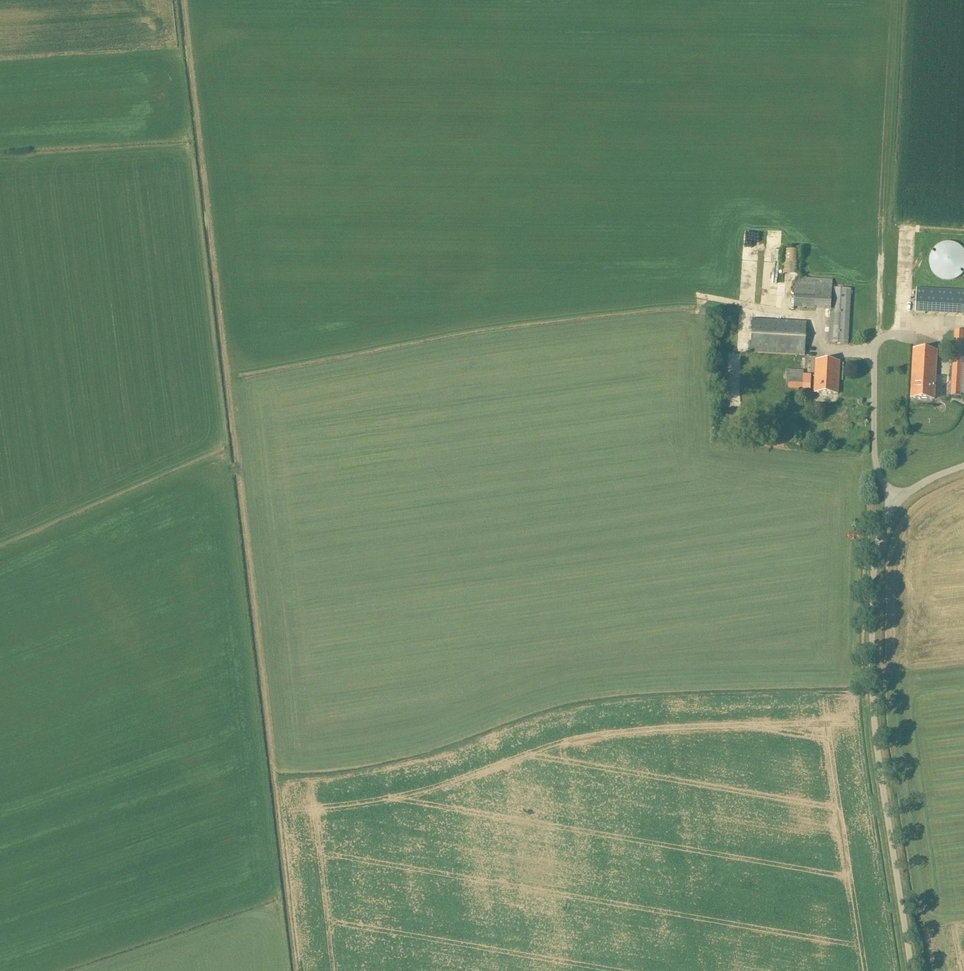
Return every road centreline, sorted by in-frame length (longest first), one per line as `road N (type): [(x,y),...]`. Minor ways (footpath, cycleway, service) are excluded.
road 1 (unclassified): [(912,970),(880,768),(875,558),(901,501),(963,468)]

